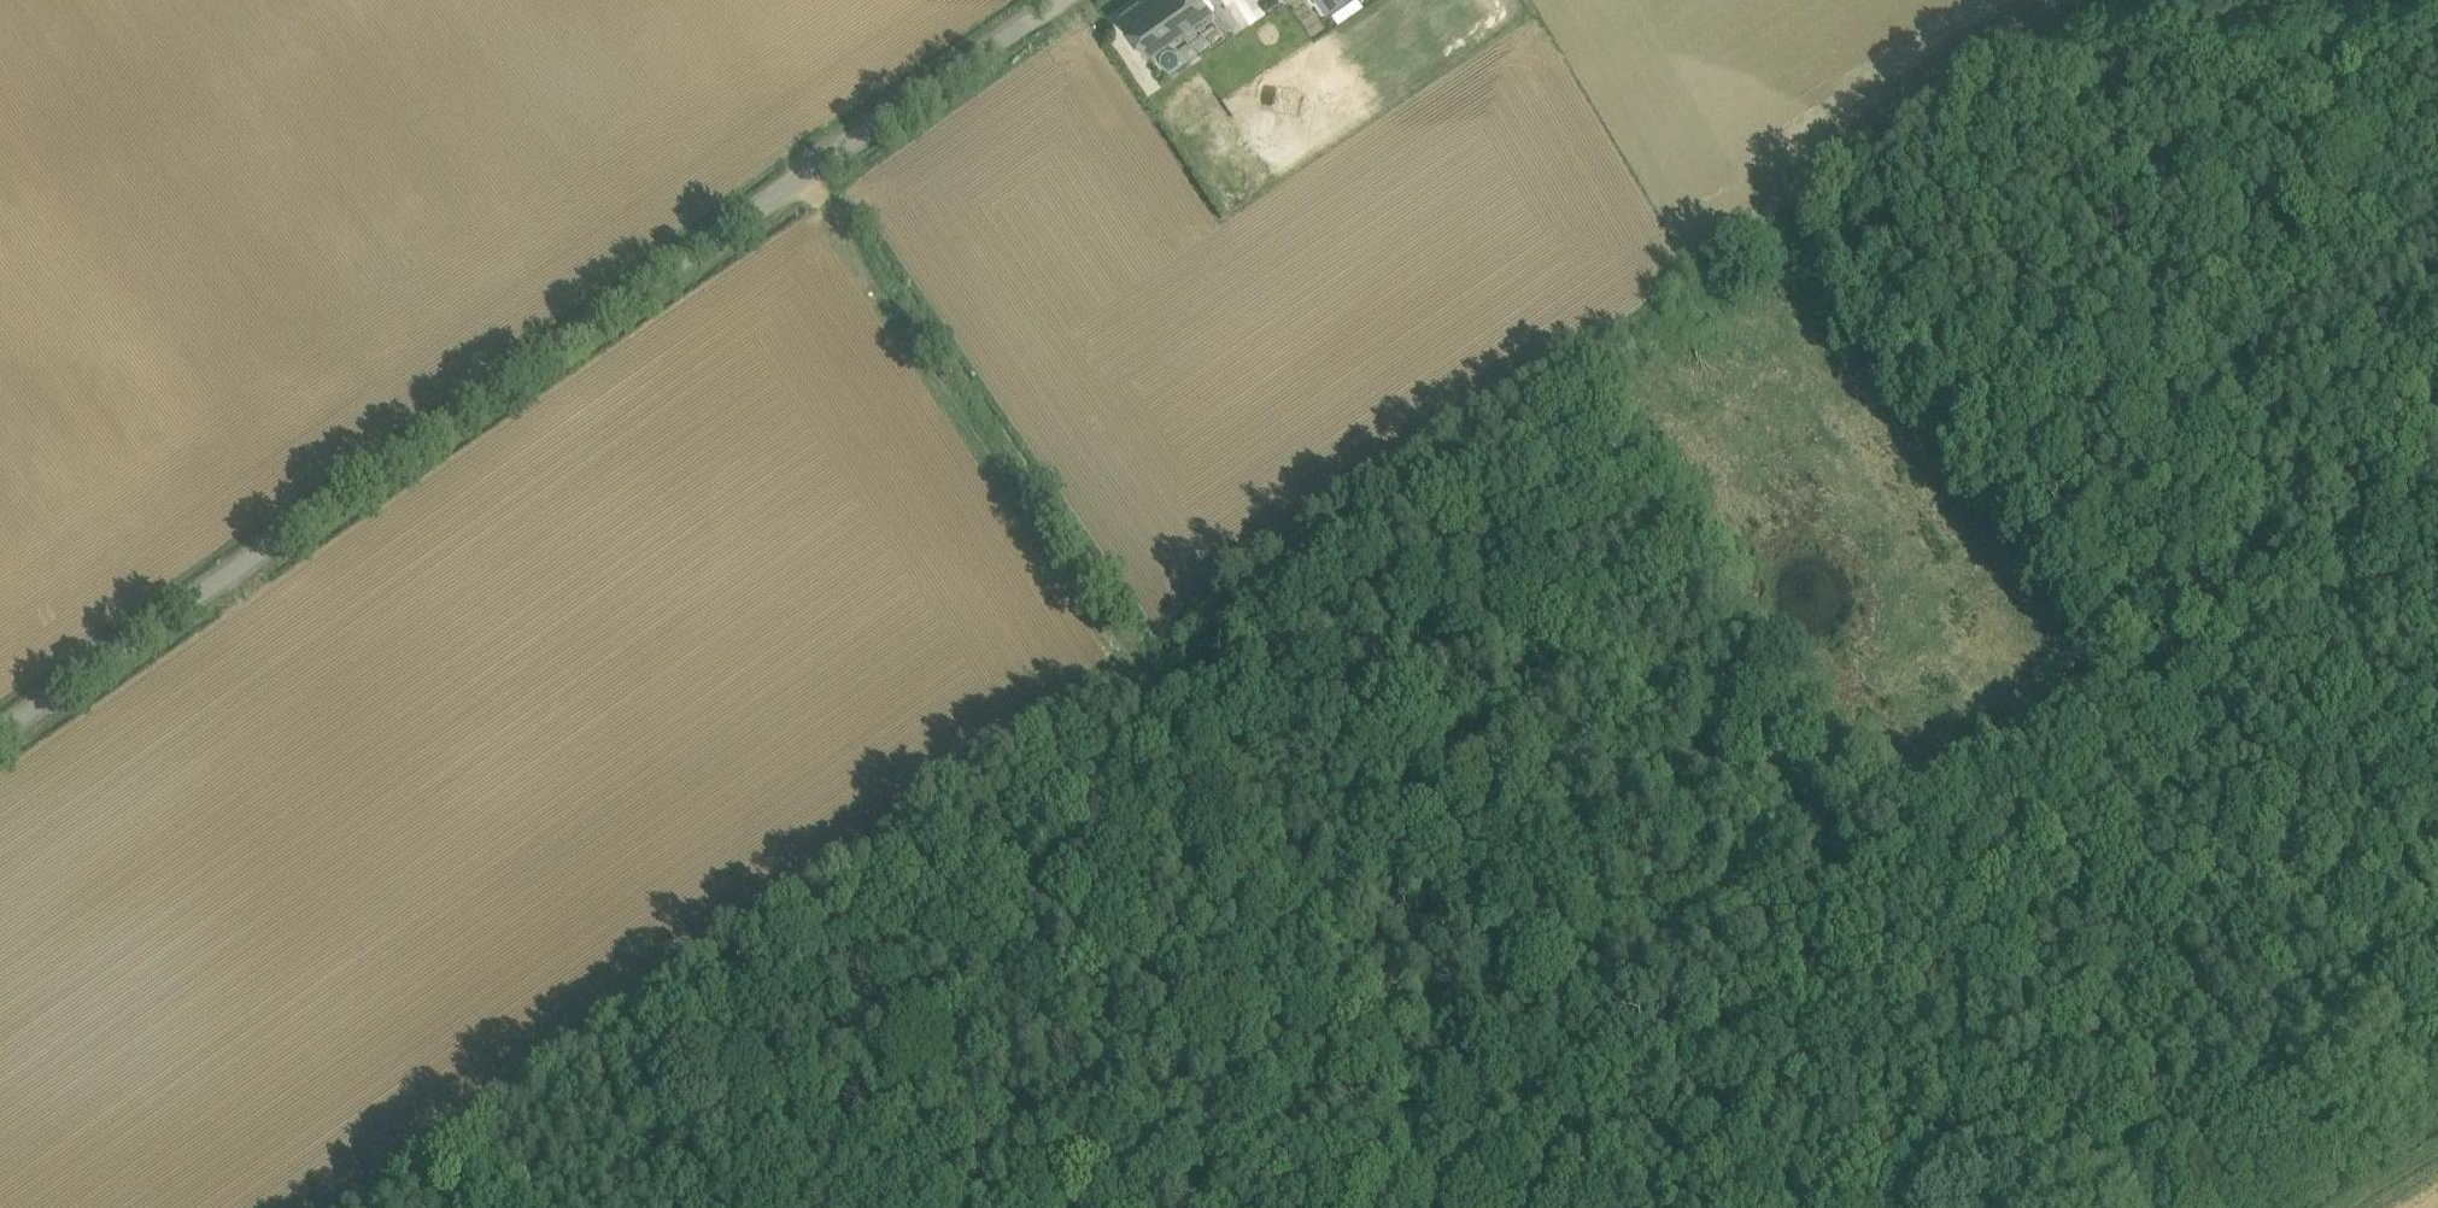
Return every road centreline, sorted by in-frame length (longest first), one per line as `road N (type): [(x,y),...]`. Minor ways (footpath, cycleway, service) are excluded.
road 1 (unclassified): [(0,721),(1063,0)]
road 2 (track): [(1150,677),(1091,569),(808,176)]
road 3 (track): [(1150,677),(1192,658),(1613,381)]

